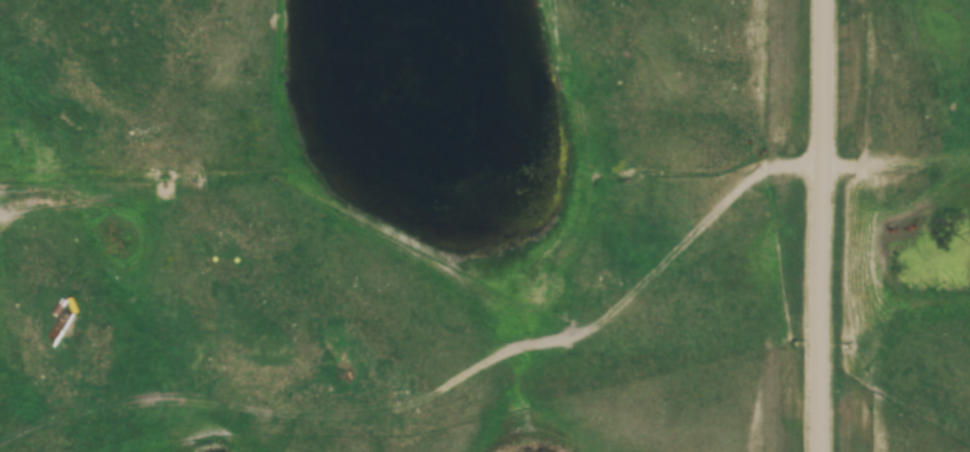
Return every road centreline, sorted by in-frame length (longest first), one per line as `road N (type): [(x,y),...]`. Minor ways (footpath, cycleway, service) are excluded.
road 1 (track): [(969,165),(900,172),(823,159),(754,173),(597,319),(567,337),(501,352),(409,404),(250,414),(148,395),(27,426),(0,441)]
road 2 (residential): [(821,451),(825,0)]

